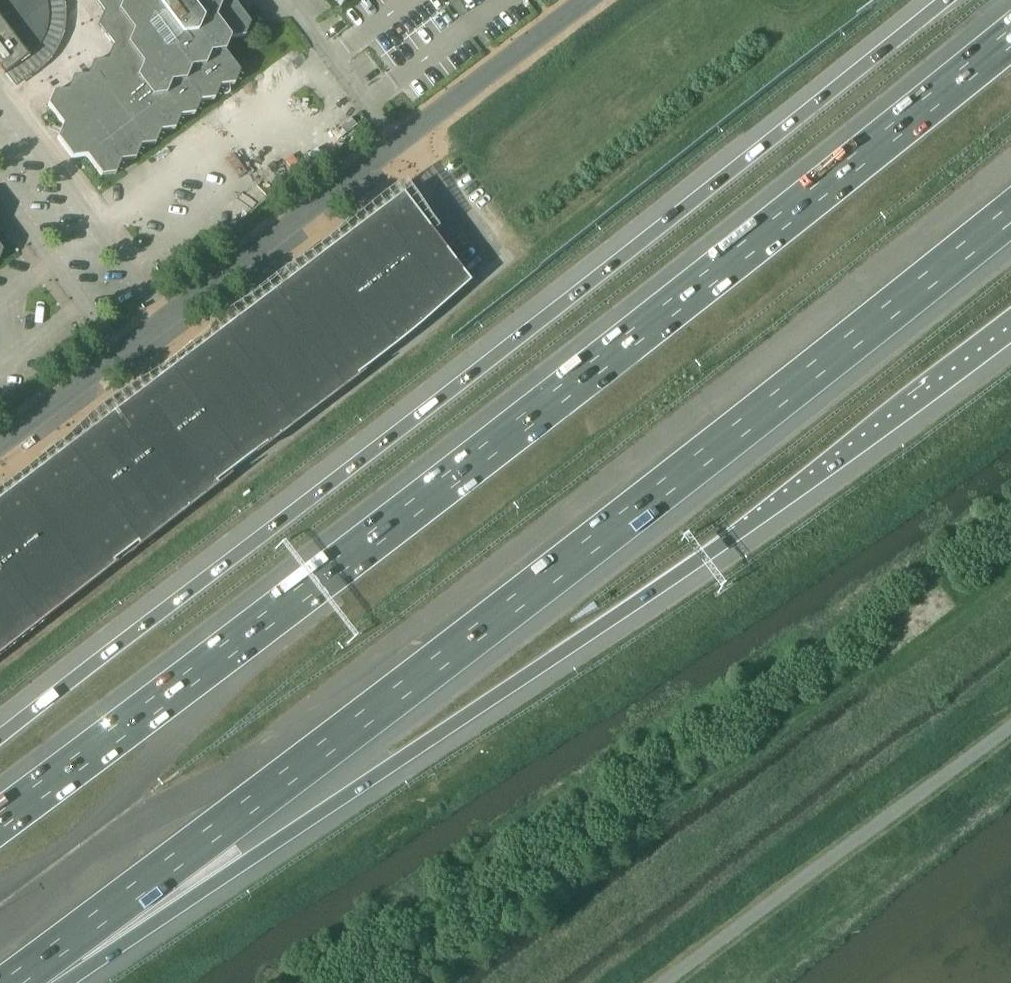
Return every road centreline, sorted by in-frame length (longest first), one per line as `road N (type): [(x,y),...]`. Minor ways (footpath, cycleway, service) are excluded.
road 1 (motorway): [(1010,37),(288,605),(0,818)]
road 2 (motorway): [(21,979),(1010,212)]
road 3 (motorway): [(949,0),(0,740)]
road 4 (motorway): [(21,979),(233,868),(536,669),(751,524),(1010,319)]
road 5 (residential): [(400,144),(0,448)]
road 6 (residential): [(590,0),(400,144)]
road 7 (residential): [(400,144),(291,0)]

